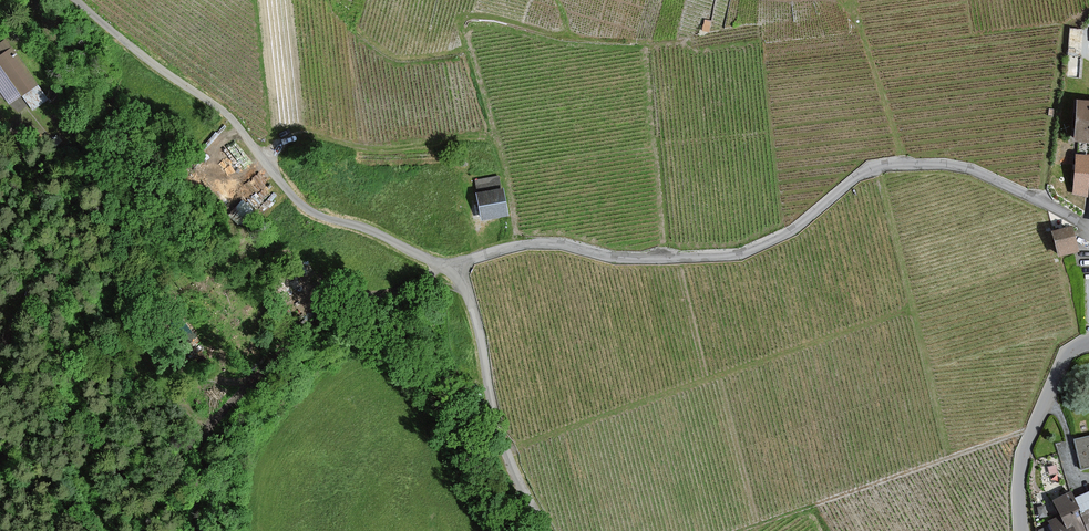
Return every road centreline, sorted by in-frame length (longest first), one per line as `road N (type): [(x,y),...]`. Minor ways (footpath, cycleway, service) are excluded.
road 1 (unclassified): [(1088,231),(966,168),(894,165),(859,176),(788,233),(742,254),(632,258),(529,245),(450,270)]
road 2 (unclassified): [(75,0),(226,113),(310,210),(450,270)]
road 3 (track): [(450,270),(381,288),(299,338),(232,392),(199,459),(190,530)]
road 4 (track): [(1031,432),(739,530)]
road 5 (unclassified): [(450,270),(471,304),(500,439),(547,530)]
road 6 (unclassified): [(1088,342),(1066,356),(1026,445),(1021,530)]

